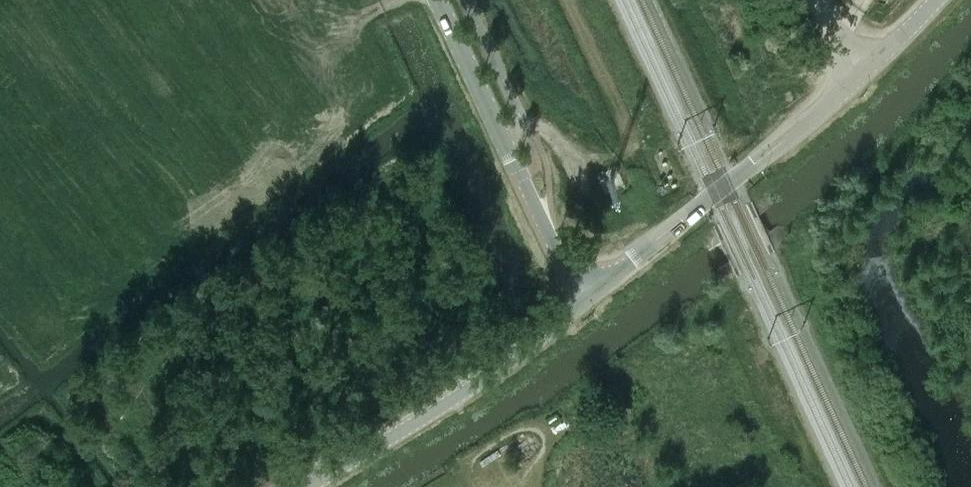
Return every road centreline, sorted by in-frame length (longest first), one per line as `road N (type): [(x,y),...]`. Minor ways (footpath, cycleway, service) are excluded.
road 1 (unclassified): [(588,301),(855,78)]
road 2 (unclassified): [(308,486),(454,400),(588,301)]
road 3 (unclassified): [(523,178),(440,0)]
road 4 (unclassified): [(523,178),(588,301)]

